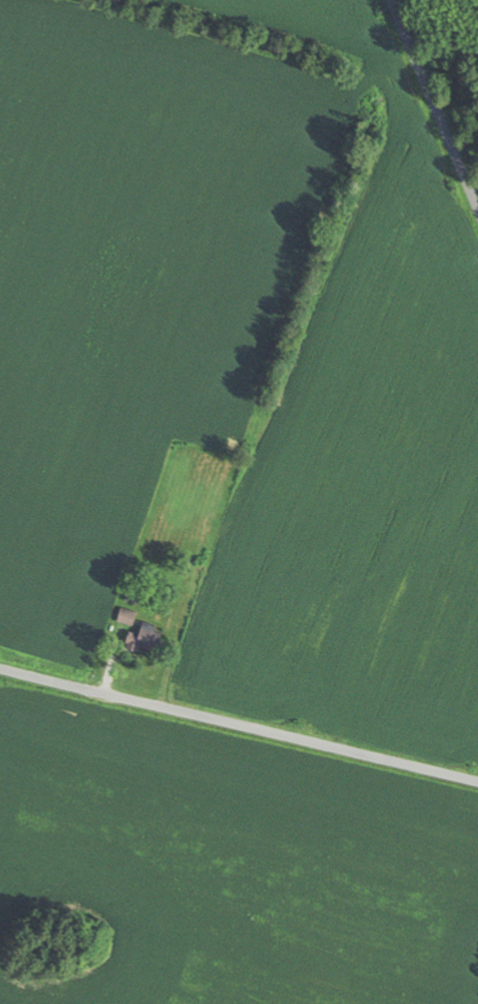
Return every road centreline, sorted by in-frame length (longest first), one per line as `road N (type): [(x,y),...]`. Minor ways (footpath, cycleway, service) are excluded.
road 1 (residential): [(477,782),(0,669)]
road 2 (residential): [(477,200),(395,0)]

